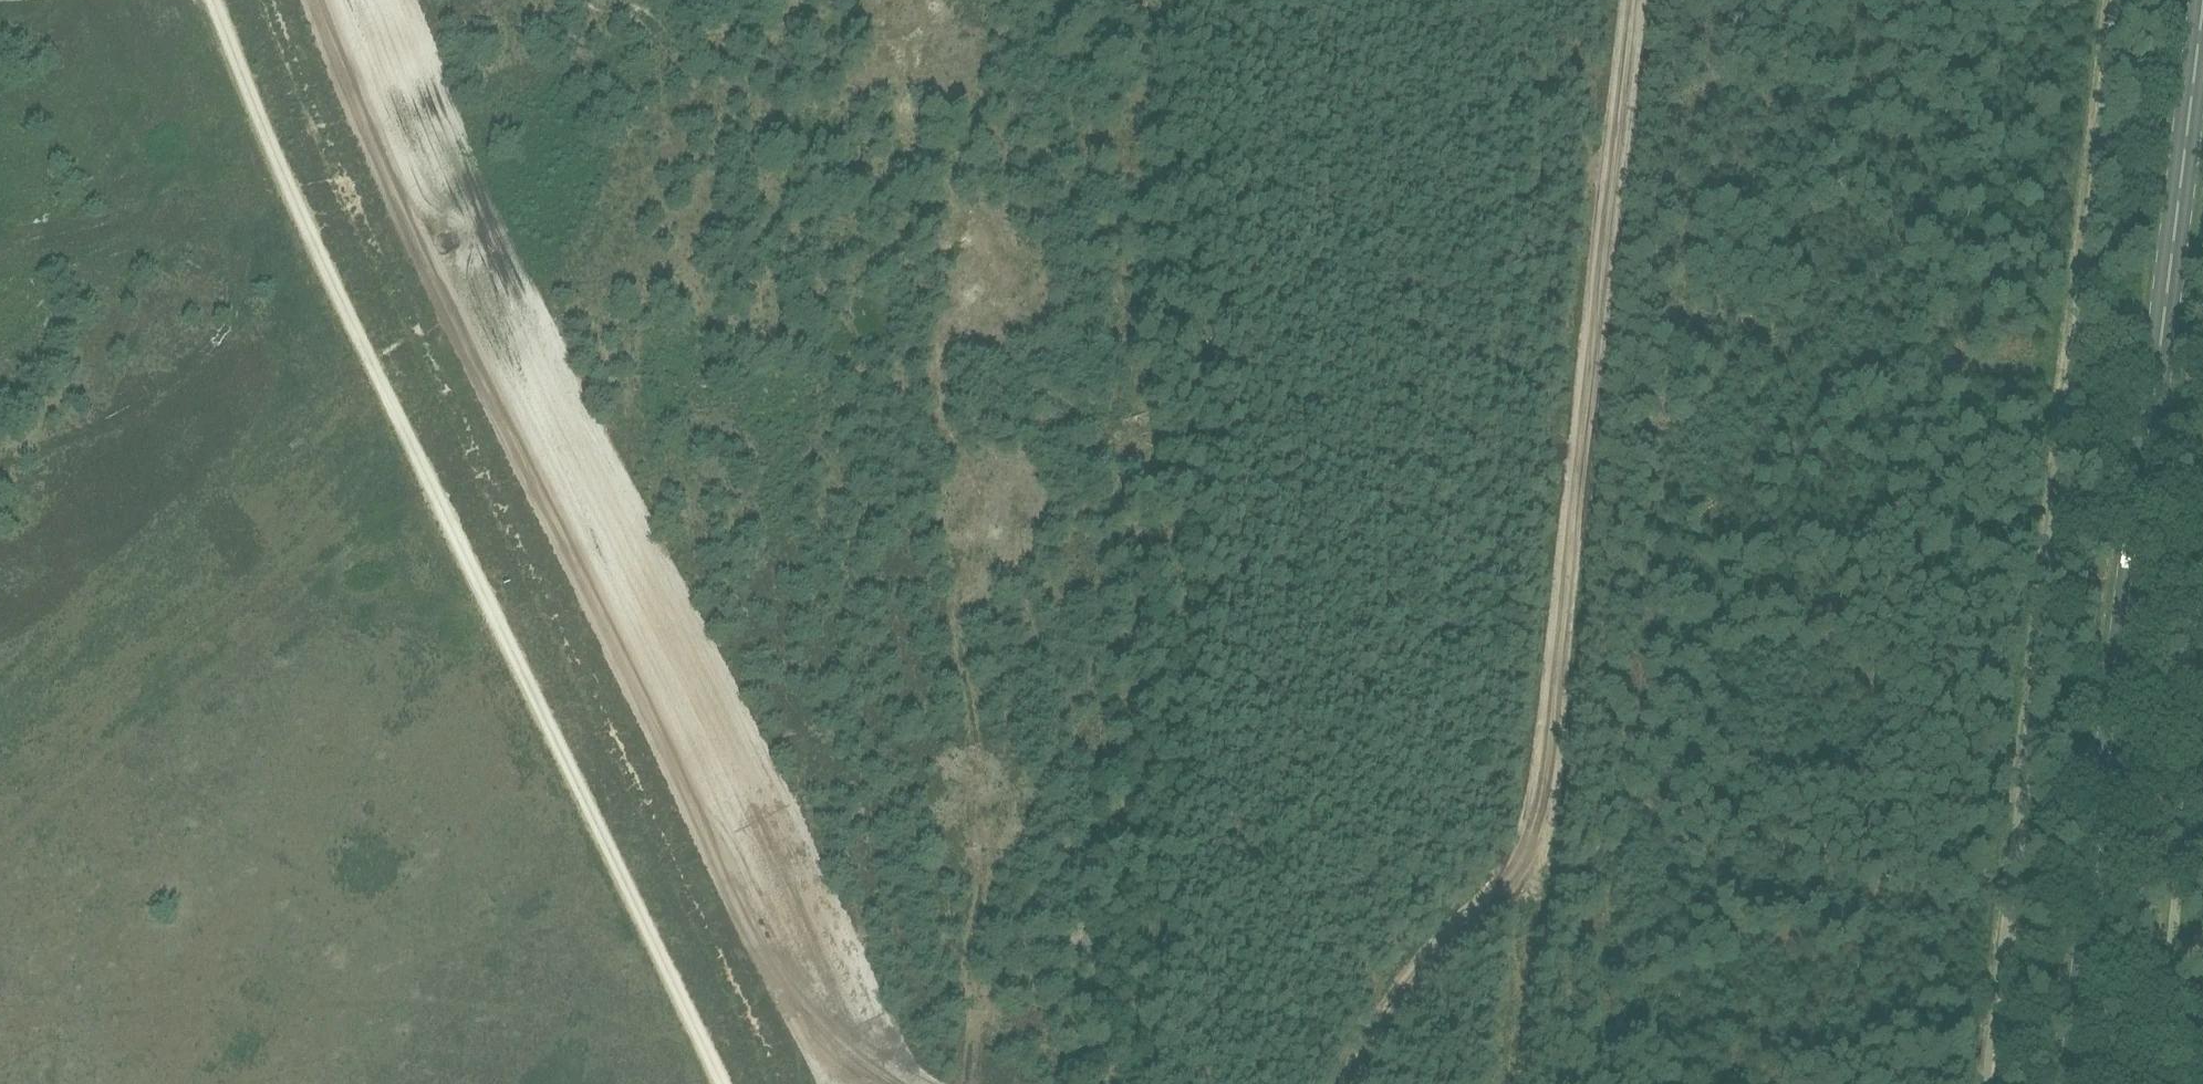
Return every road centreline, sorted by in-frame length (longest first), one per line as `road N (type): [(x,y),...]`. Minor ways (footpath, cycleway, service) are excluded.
road 1 (secondary): [(2076,1083),(2202,2)]

